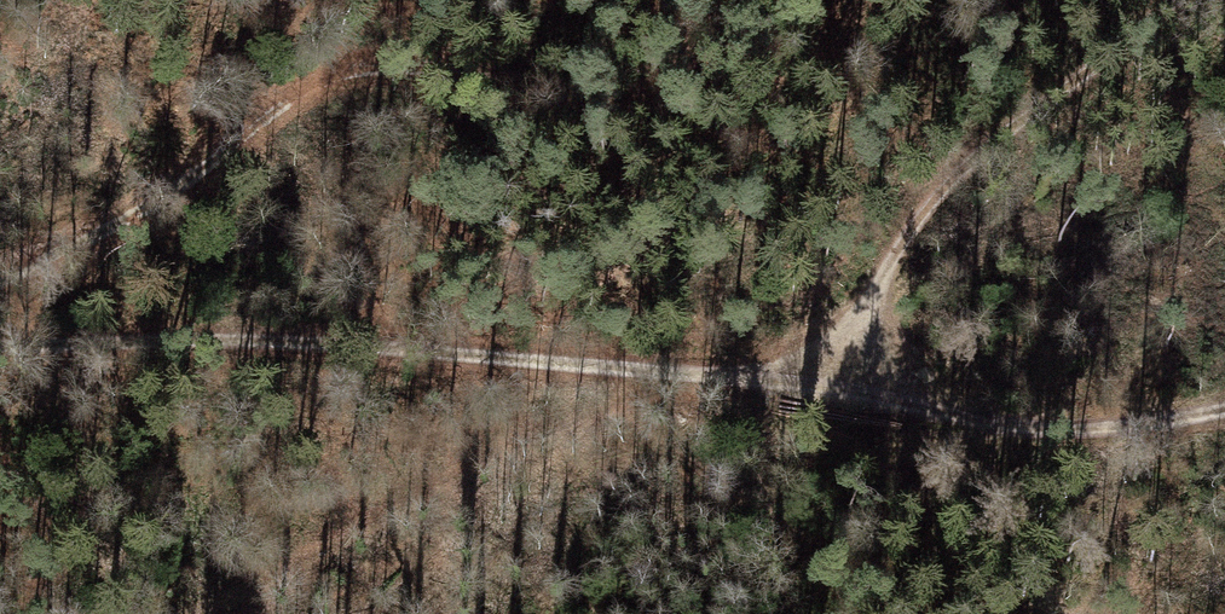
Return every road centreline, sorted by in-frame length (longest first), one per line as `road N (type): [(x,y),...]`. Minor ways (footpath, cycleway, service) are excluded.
road 1 (track): [(0,345),(517,361),(772,378),(834,384),(996,425),(1145,426),(1224,409)]
road 2 (track): [(750,0),(676,97),(630,108),(550,100),(437,69),(342,68),(150,206),(0,295)]
road 3 (track): [(1182,0),(923,213),(834,384)]

